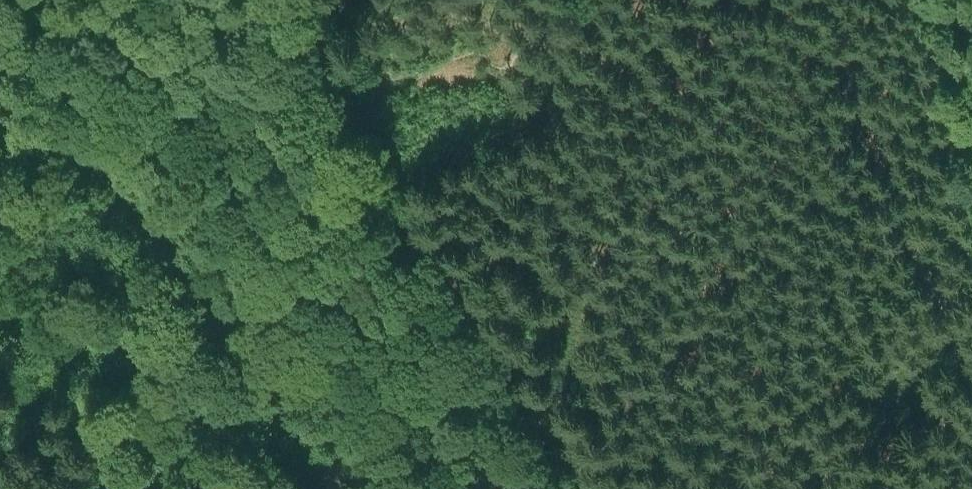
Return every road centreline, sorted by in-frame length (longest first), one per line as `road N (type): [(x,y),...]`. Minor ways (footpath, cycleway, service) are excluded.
road 1 (track): [(582,488),(479,320),(318,0)]
road 2 (track): [(0,116),(79,149),(143,205),(342,488)]
road 3 (track): [(832,0),(899,204),(971,383)]

